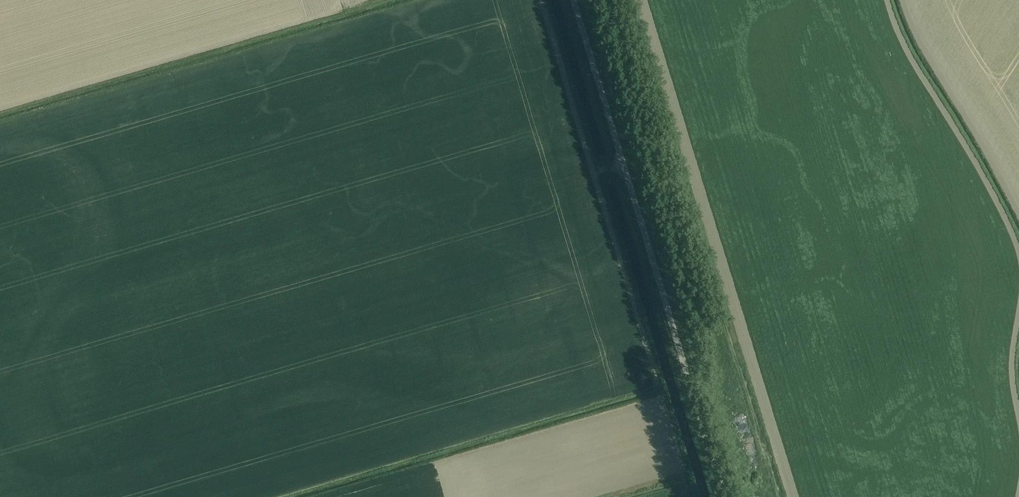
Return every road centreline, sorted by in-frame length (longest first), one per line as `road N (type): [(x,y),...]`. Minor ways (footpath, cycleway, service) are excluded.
road 1 (unclassified): [(713,496),(558,0)]

